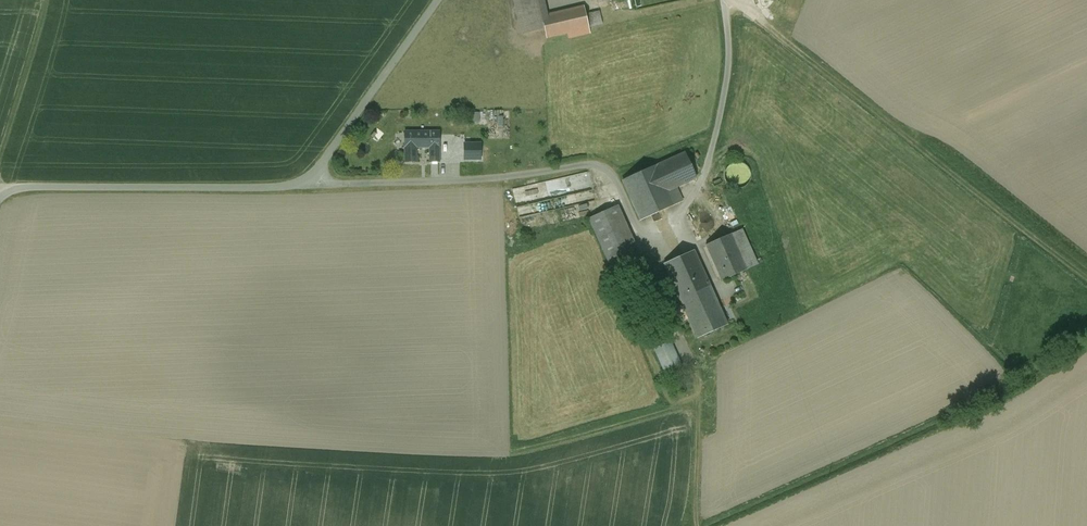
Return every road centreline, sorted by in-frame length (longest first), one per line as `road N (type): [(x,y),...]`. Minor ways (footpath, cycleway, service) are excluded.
road 1 (unclassified): [(438,0),(321,171),(303,185),(0,194)]
road 2 (track): [(1086,279),(730,0)]
road 3 (track): [(699,525),(689,351)]
road 4 (track): [(48,0),(0,162)]

